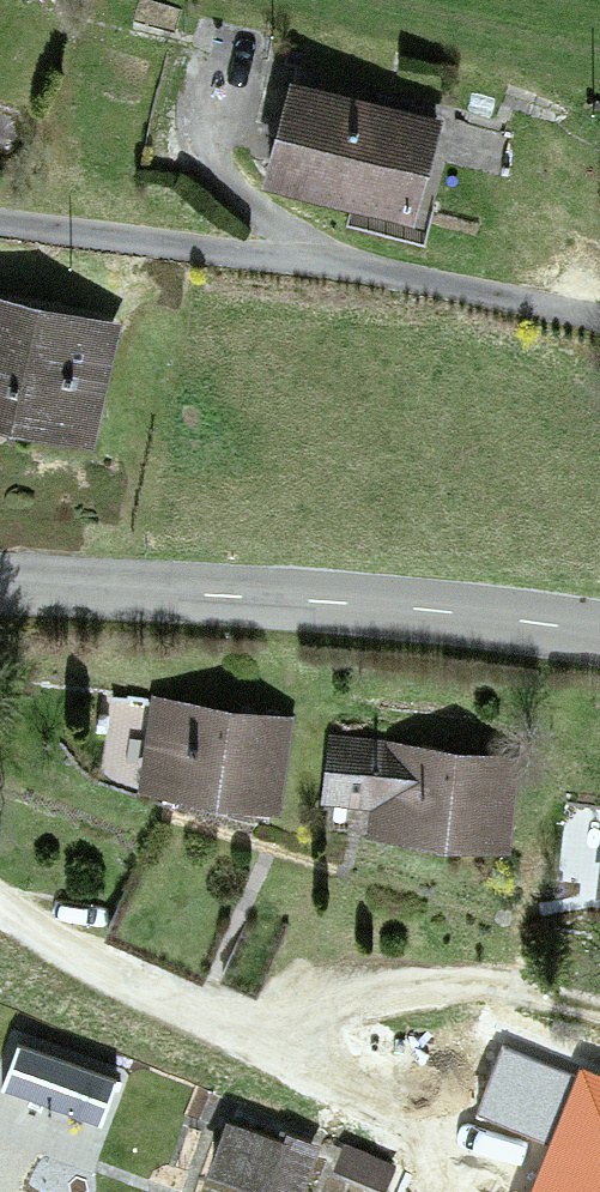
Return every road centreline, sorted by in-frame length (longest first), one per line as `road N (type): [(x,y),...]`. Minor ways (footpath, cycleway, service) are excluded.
road 1 (residential): [(0,221),(408,276),(599,322)]
road 2 (tertiary): [(0,579),(345,596),(599,626)]
road 3 (residential): [(0,904),(102,971),(360,1084)]

